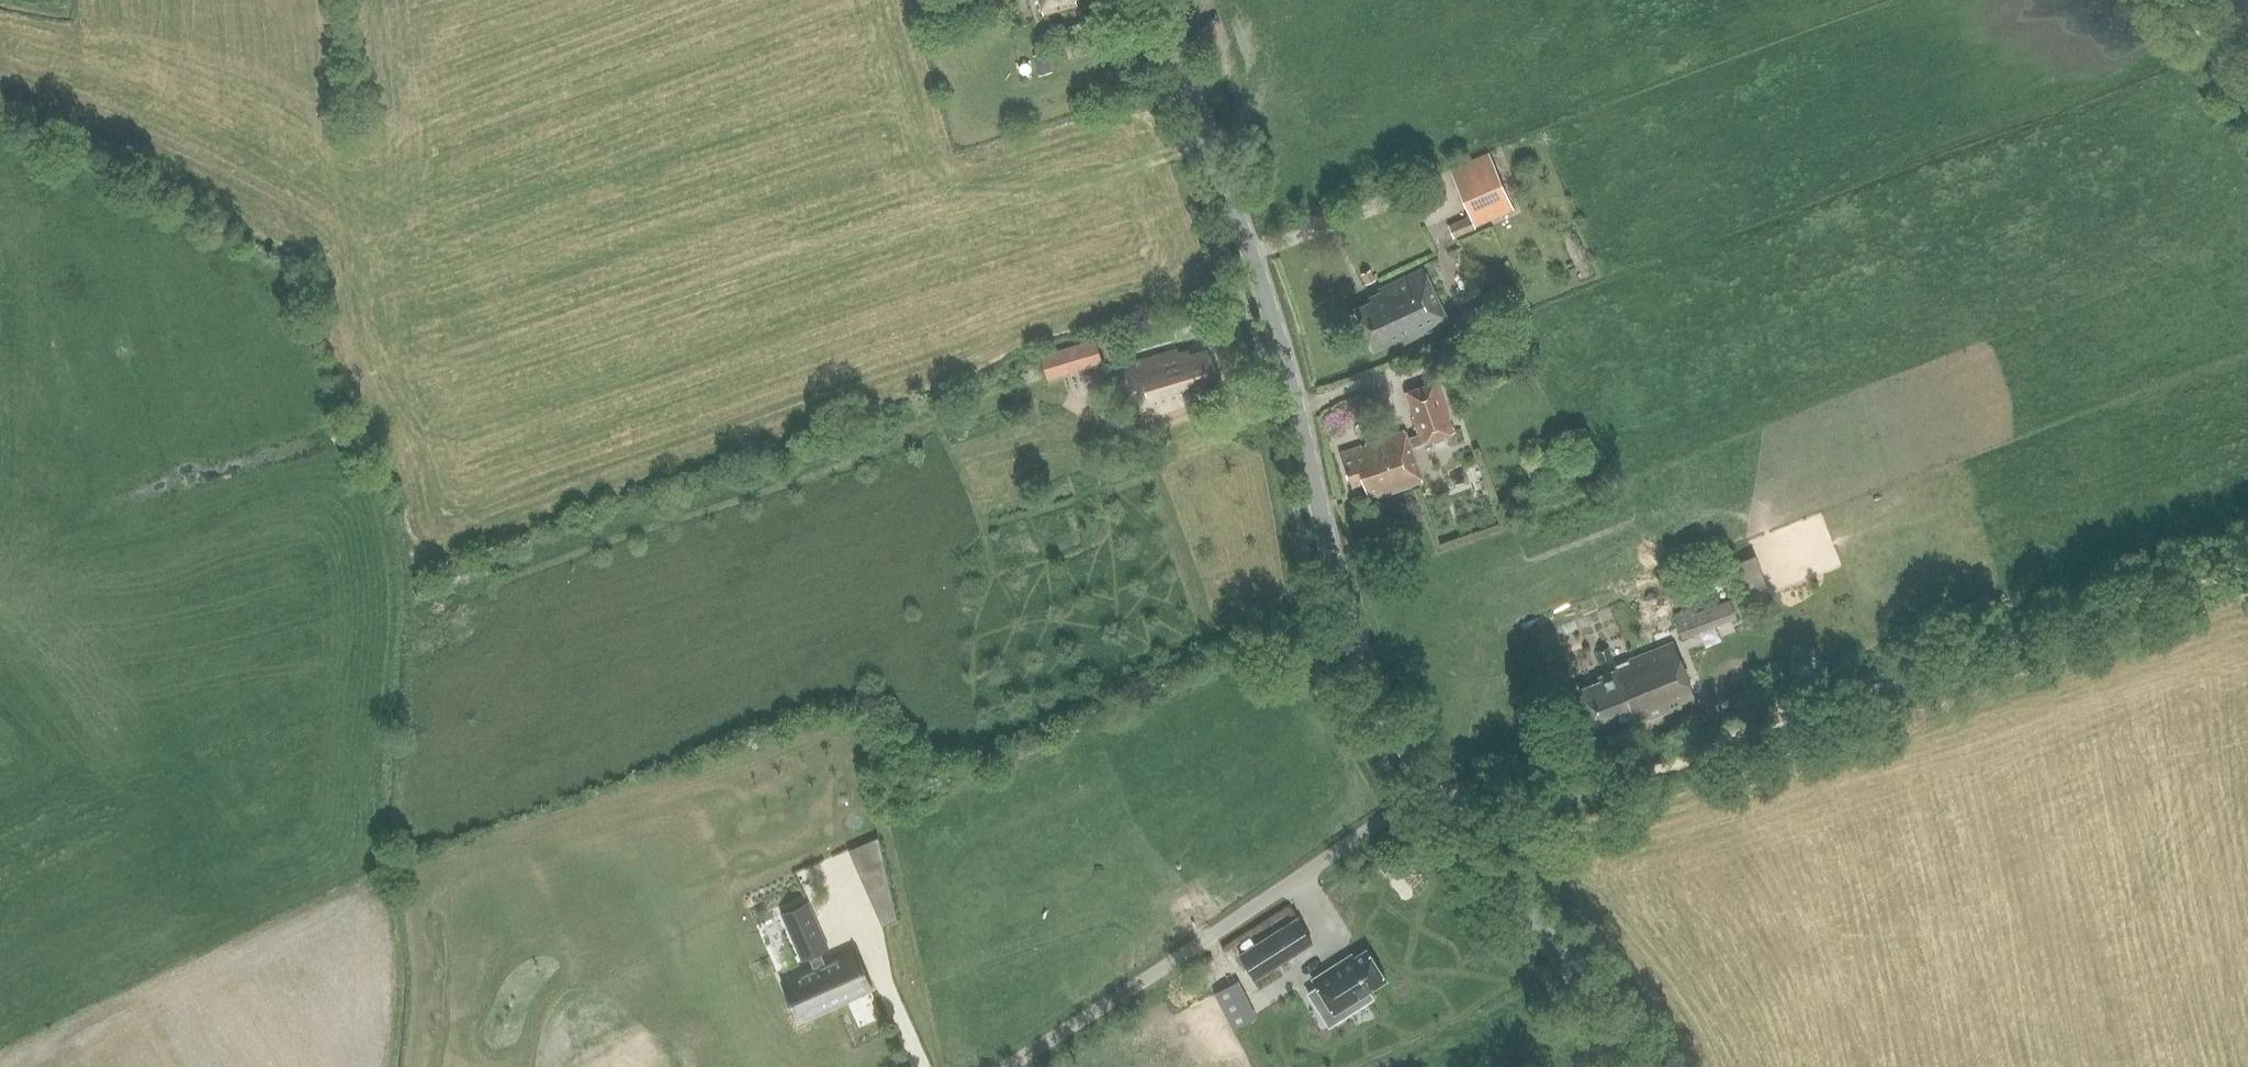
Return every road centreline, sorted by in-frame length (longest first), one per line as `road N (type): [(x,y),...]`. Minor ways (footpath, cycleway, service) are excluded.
road 1 (tertiary): [(1432,787),(1390,722),(1355,643),(1268,305),(1158,0)]
road 2 (track): [(1462,830),(2247,562)]
road 3 (unclassified): [(997,1066),(1432,787)]
road 4 (tertiary): [(1638,1066),(1432,787)]

